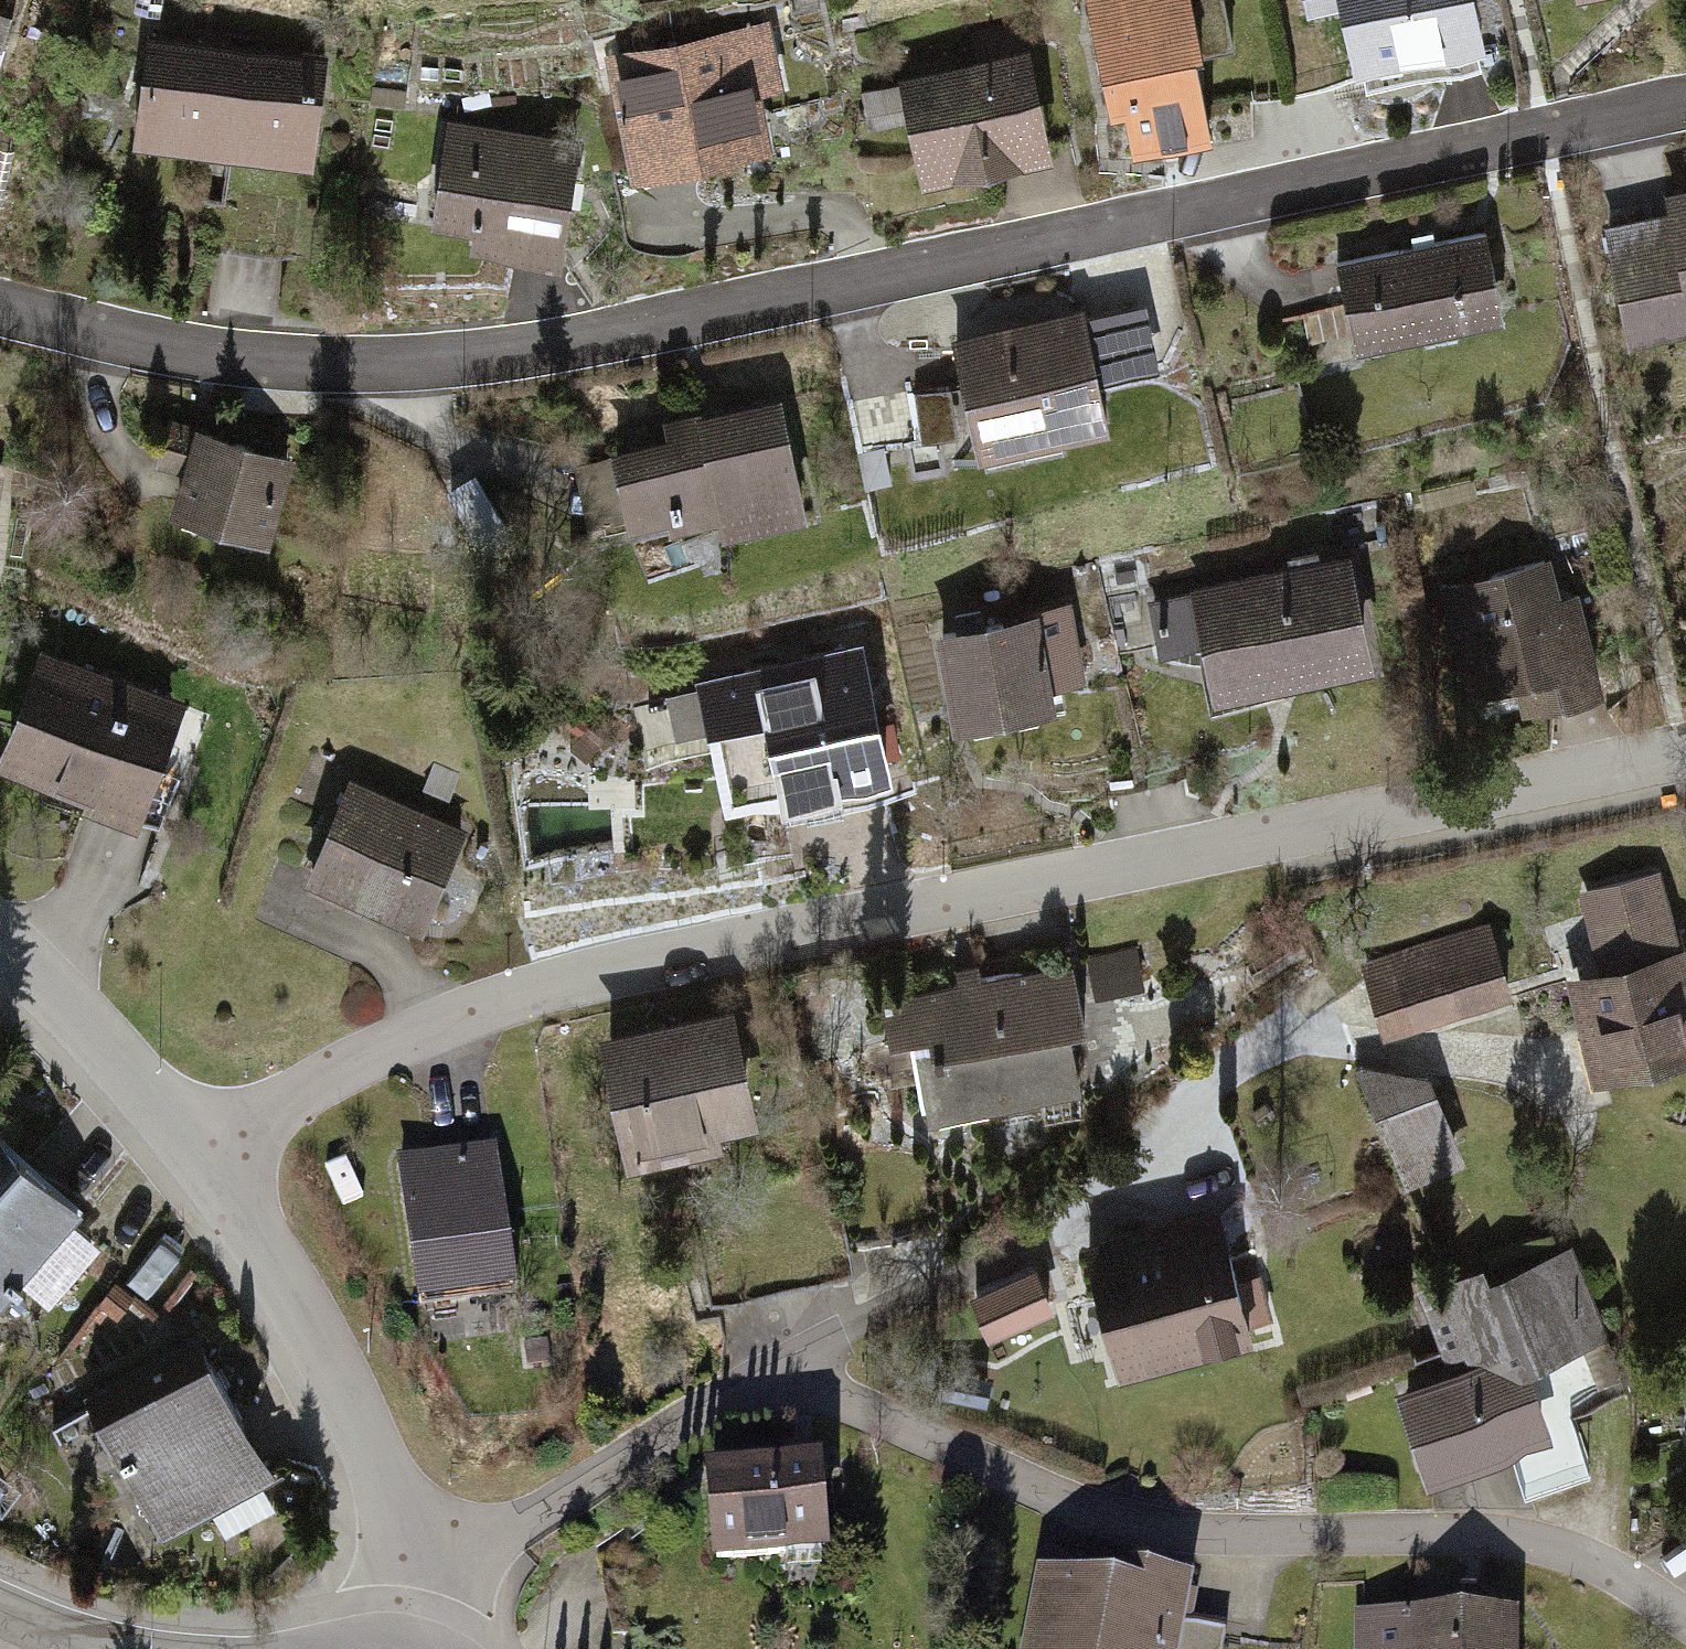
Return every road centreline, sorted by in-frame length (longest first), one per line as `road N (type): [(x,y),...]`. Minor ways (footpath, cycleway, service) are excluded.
road 1 (residential): [(0,312),(162,354),(284,370),(509,364),(1685,115)]
road 2 (residential): [(1685,759),(633,964),(441,1027),(282,1103),(217,1157)]
road 3 (residential): [(1685,1624),(1595,1565),(1476,1538),(1192,1538),(1047,1496),(791,1379),(435,1569)]
road 4 (residential): [(435,1569),(217,1157)]
road 5 (residential): [(217,1157),(0,947)]

